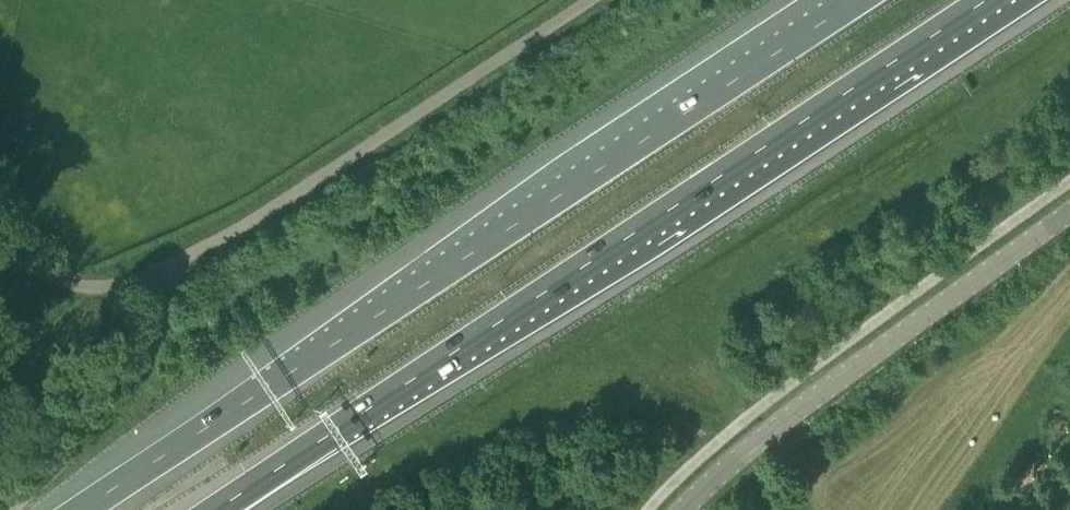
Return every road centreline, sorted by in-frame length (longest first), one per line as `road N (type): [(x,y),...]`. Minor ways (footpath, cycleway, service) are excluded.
road 1 (motorway): [(856,0),(81,509)]
road 2 (motorway): [(216,509),(986,0)]
road 3 (tertiary): [(682,509),(897,336),(1069,212)]
road 4 (unclassified): [(178,262),(584,0)]

